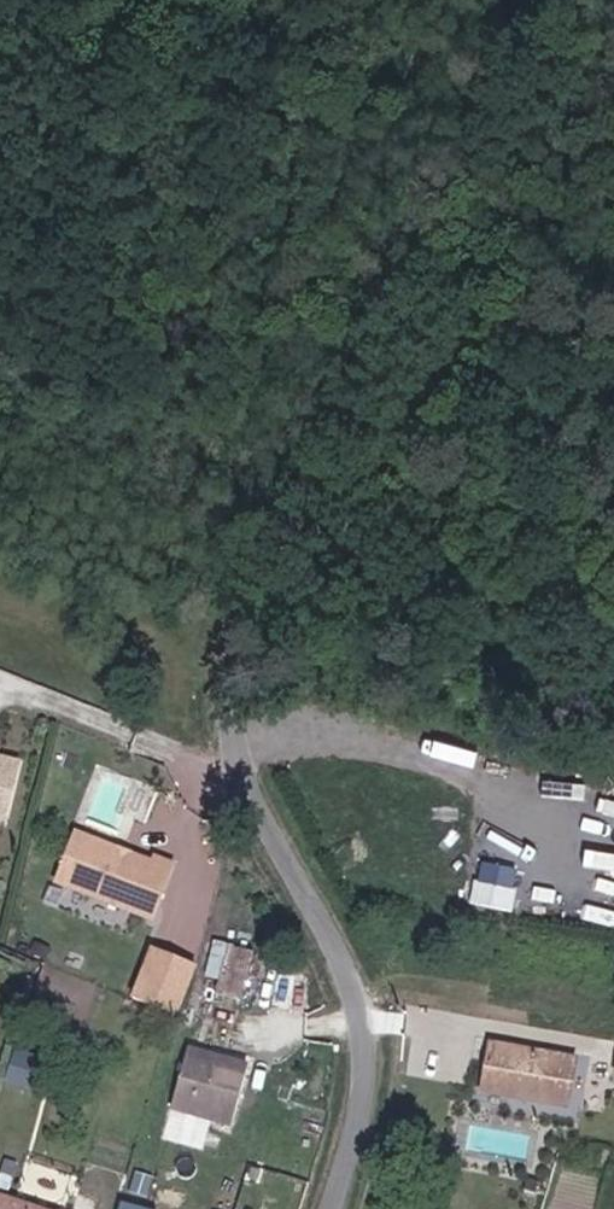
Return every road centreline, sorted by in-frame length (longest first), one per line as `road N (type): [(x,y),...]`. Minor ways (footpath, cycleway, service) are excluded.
road 1 (unclassified): [(489,0),(466,106),(244,585),(229,763),(365,993),(358,1150),(340,1208)]
road 2 (track): [(613,626),(285,497)]

